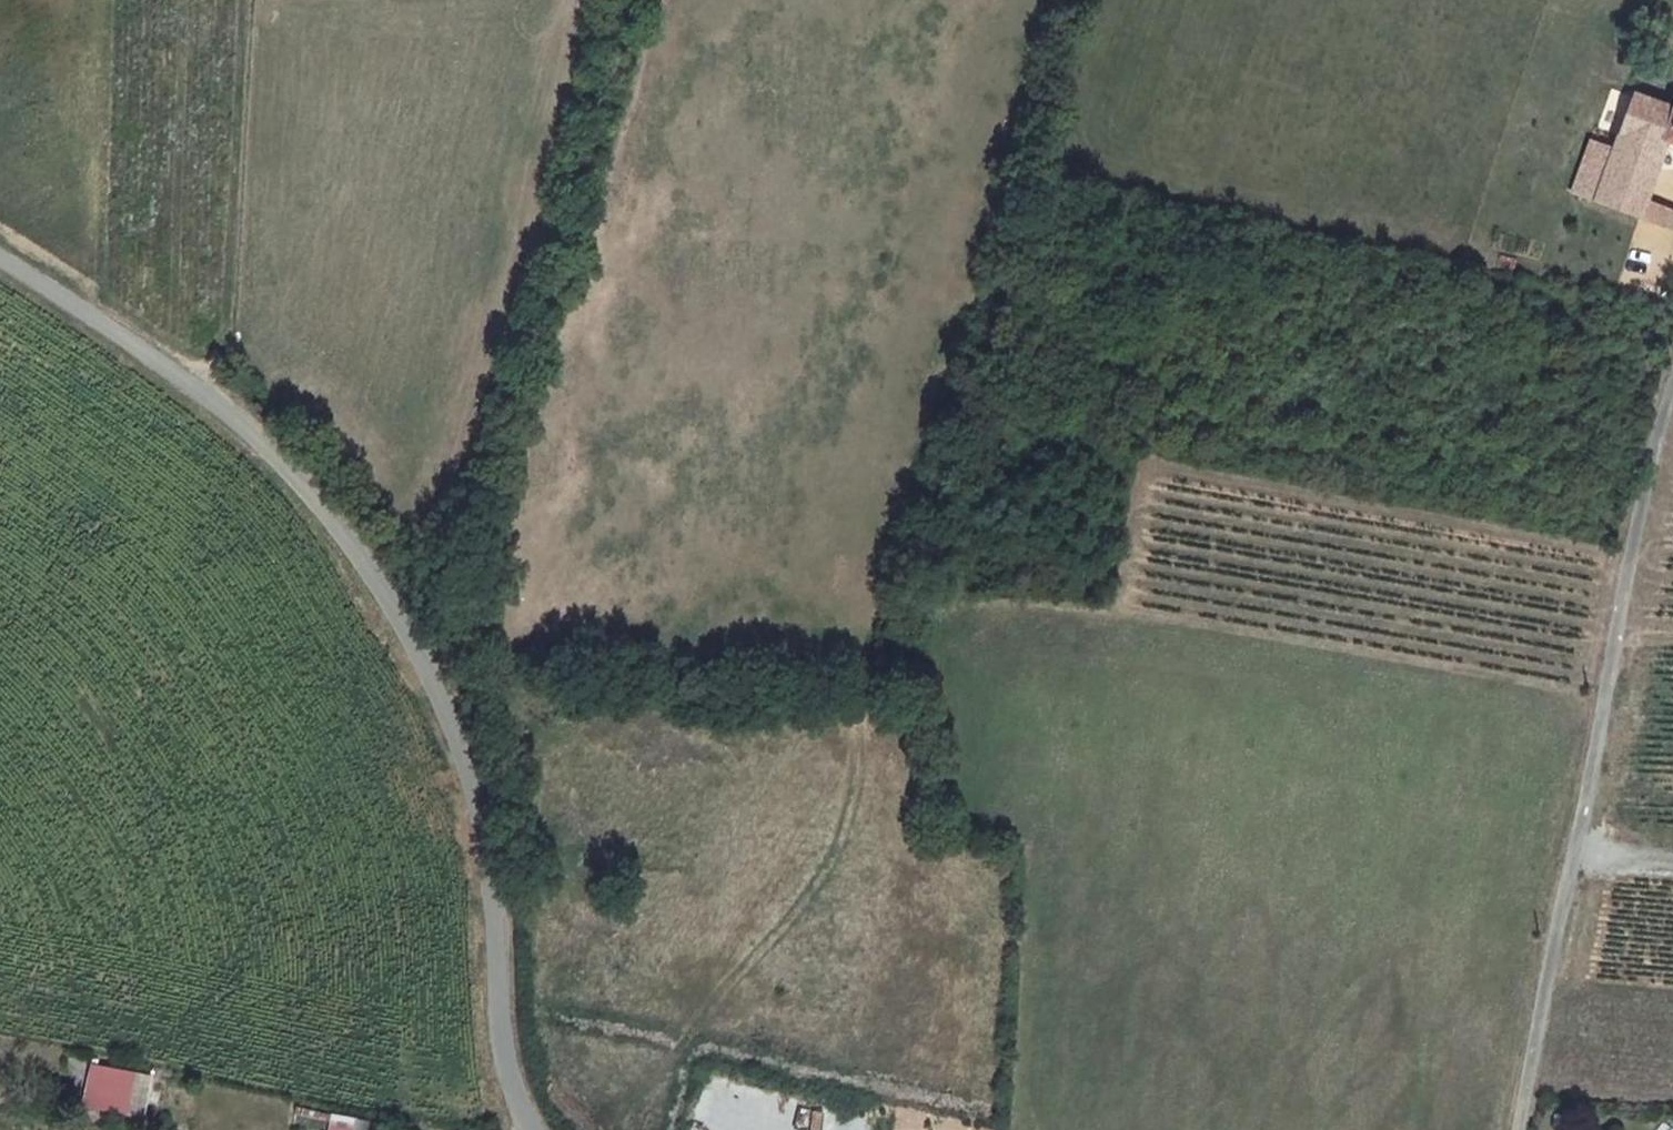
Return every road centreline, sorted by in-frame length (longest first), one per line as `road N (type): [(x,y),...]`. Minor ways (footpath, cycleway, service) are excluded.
road 1 (unclassified): [(527,1129),(509,1067),(487,856),(454,731),(402,623),(338,530),(205,386),(0,256)]
road 2 (residential): [(1526,1129),(1672,421)]

